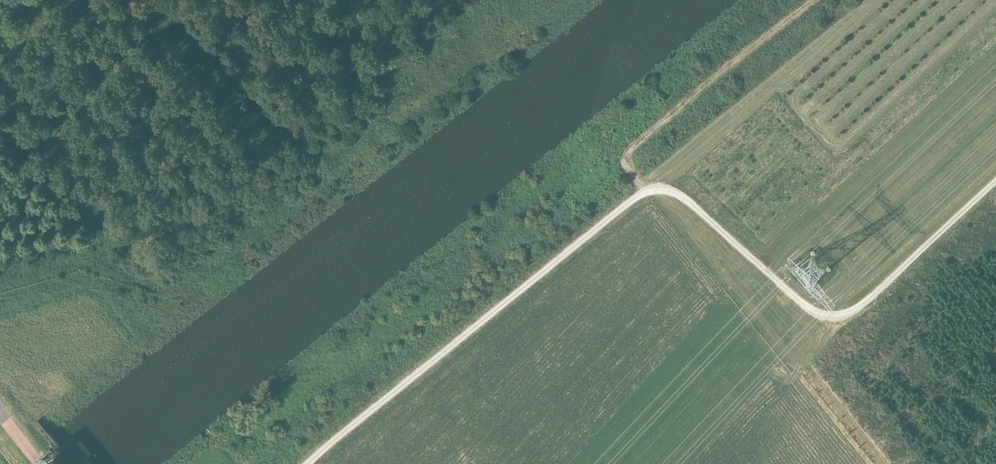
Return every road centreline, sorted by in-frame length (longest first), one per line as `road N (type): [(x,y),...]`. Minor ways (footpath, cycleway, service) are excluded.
road 1 (track): [(995,183),(857,310),(837,317),(816,313),(675,193),(642,193),(307,463)]
road 2 (track): [(815,0),(630,152),(631,169),(648,191)]

